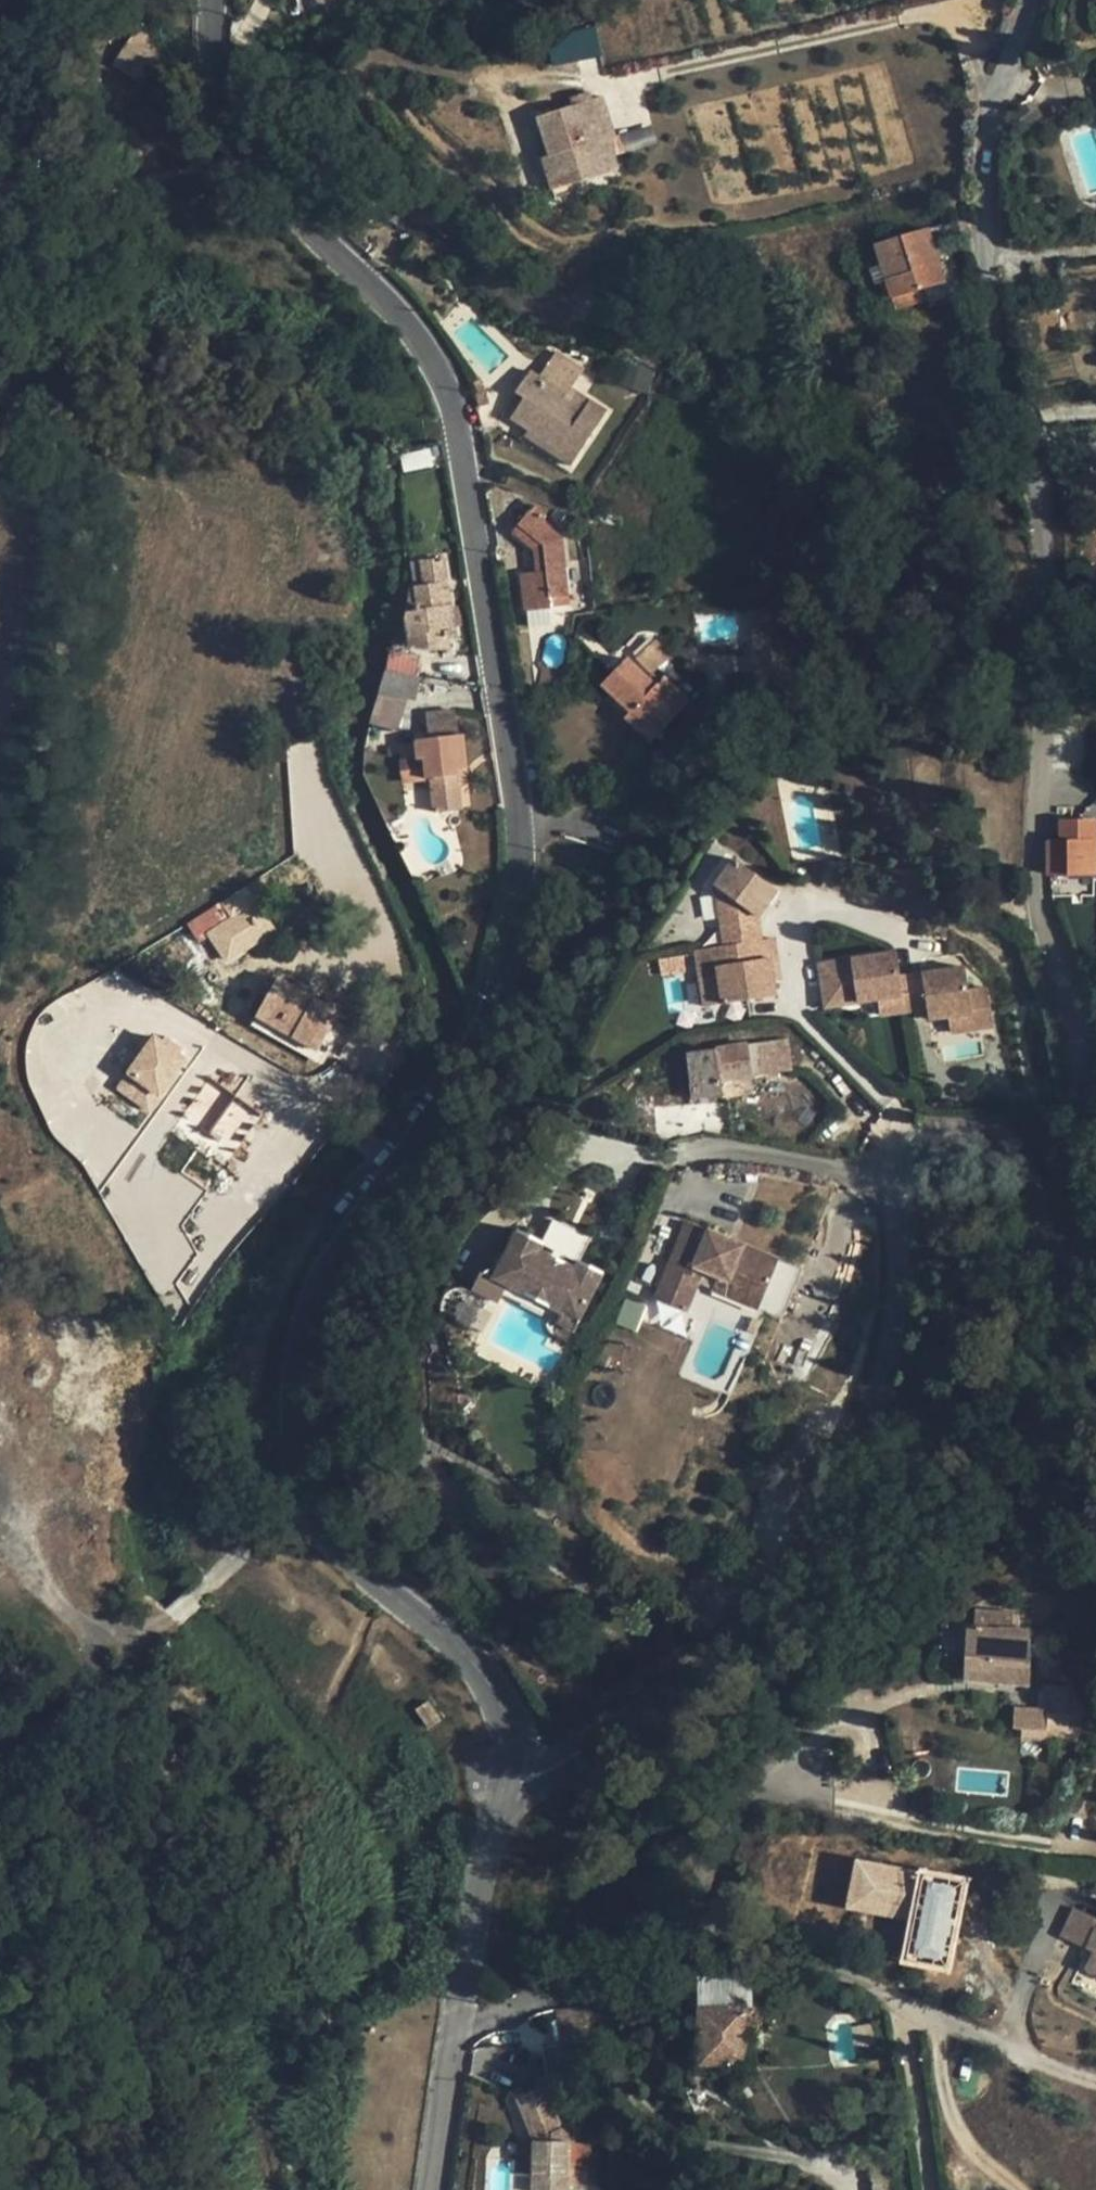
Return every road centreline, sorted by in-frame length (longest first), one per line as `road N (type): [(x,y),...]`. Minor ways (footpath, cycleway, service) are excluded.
road 1 (residential): [(506,1784),(513,1736),(504,1704),(463,1644),(388,1575),(316,1522),(292,1482),(283,1433),(315,1323),(483,1039),(518,906),(516,762),(449,417),(405,325),(286,214),(232,132),(214,0)]
road 2 (residential): [(506,1784),(551,1764),(603,1726),(829,1541),(887,1386),(914,1144),(949,1124),(1005,1119),(1026,1151),(1052,1219),(1085,1489),(1095,1502)]
road 3 (residential): [(1095,1130),(1086,1054),(1033,888),(1036,449),(991,329),(987,160),(1025,0)]
road 4 (residential): [(459,2023),(506,1784)]
road 5 (residential): [(433,2189),(459,2023)]
road 6 (residential): [(459,2023),(591,1985)]

